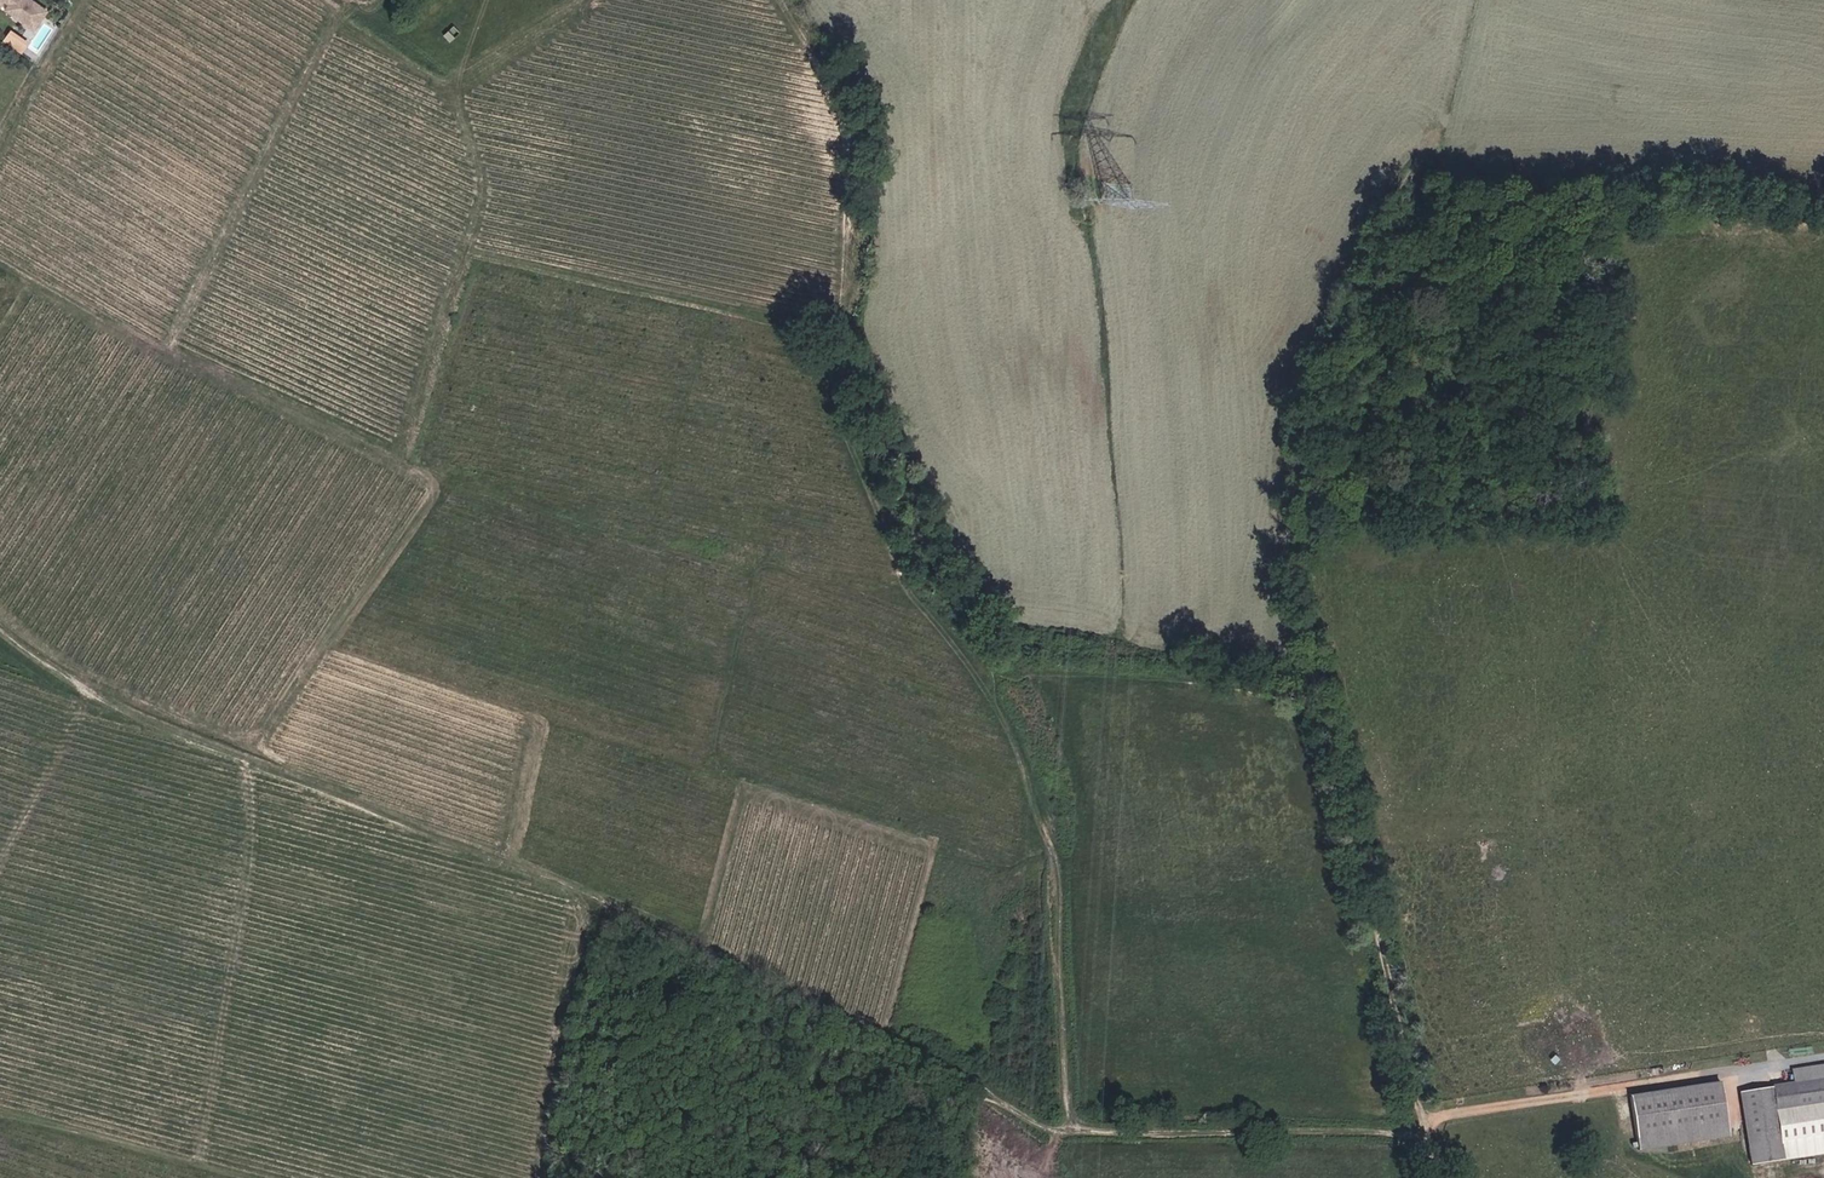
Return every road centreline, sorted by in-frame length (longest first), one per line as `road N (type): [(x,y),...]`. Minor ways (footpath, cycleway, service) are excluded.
road 1 (track): [(1422,1127),(1406,1135),(1063,1133),(1032,1124),(615,910),(242,763),(98,694),(0,625)]
road 2 (track): [(1823,196),(1702,212),(1404,207),(1349,302),(1317,402),(1300,543),(1422,1127)]
road 3 (track): [(1823,1058),(1469,1111),(1422,1127)]

